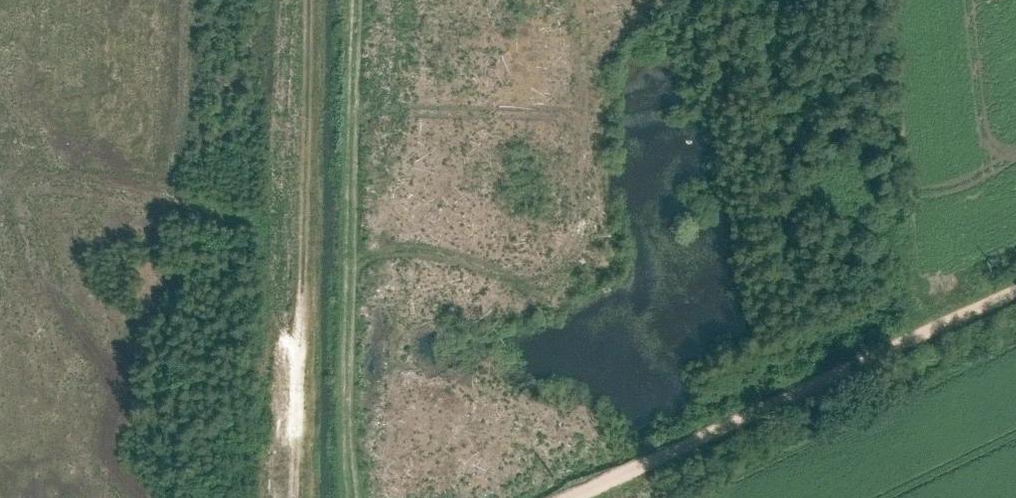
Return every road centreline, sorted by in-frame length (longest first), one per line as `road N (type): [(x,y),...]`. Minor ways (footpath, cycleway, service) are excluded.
road 1 (track): [(300,497),(304,0)]
road 2 (track): [(1015,292),(574,497)]

